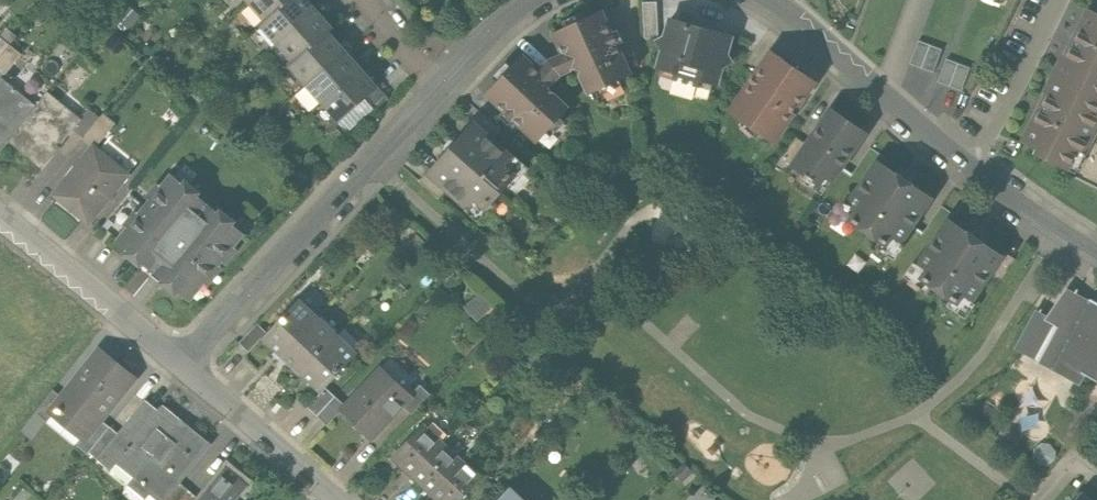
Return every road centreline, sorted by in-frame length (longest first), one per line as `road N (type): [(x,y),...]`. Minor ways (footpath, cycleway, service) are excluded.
road 1 (residential): [(446,83),(184,364)]
road 2 (residential): [(964,154),(777,0)]
road 3 (residential): [(0,216),(184,364)]
road 4 (residential): [(184,364),(341,499)]
road 5 (residential): [(964,154),(1059,0)]
road 6 (residential): [(1096,254),(1017,204),(964,154)]
road 7 (residential): [(542,0),(509,19),(446,83)]

